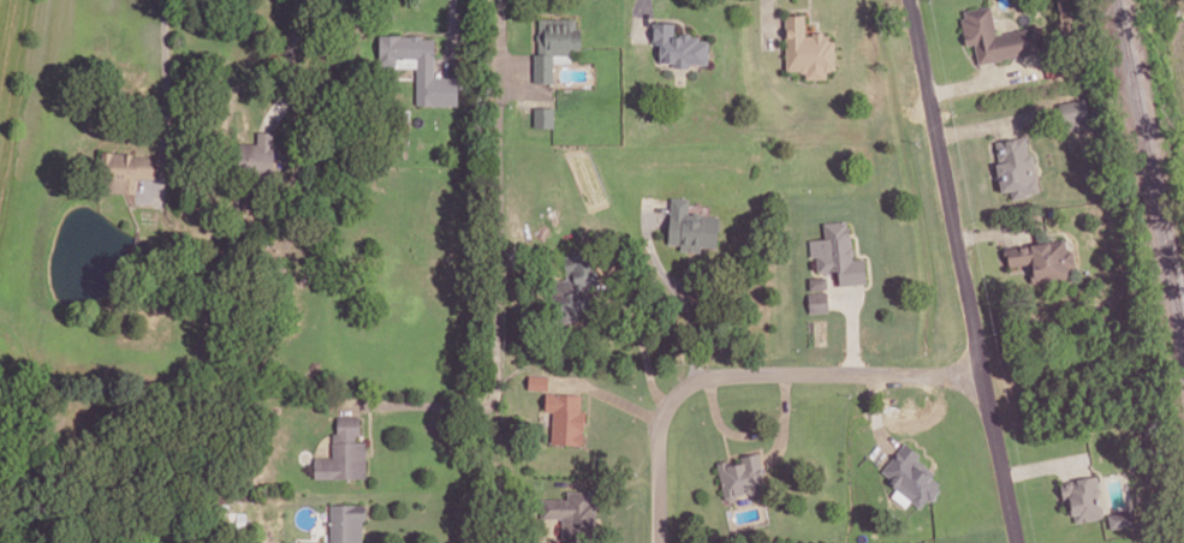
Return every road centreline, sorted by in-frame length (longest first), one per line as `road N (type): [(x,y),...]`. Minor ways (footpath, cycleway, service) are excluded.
road 1 (residential): [(911,0),(1019,542)]
road 2 (residential): [(660,542),(659,436),(679,390),(701,378),(984,374)]

